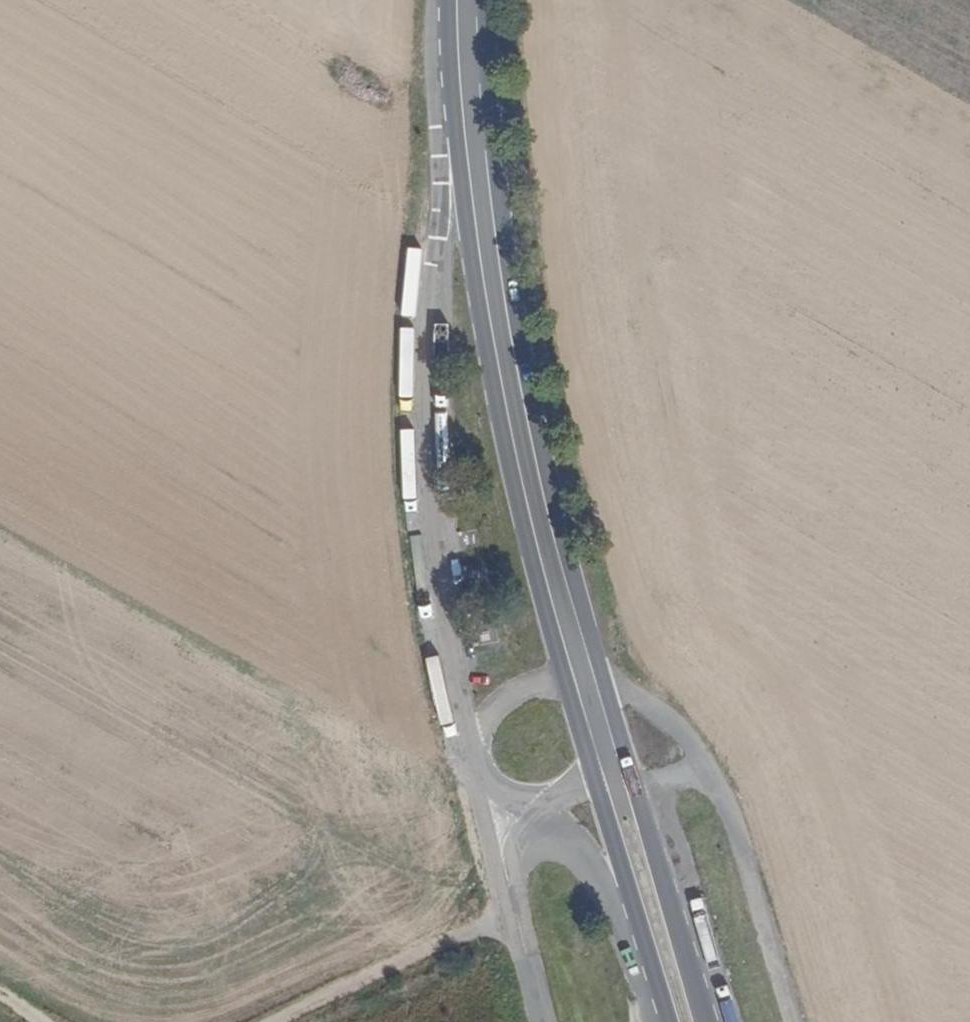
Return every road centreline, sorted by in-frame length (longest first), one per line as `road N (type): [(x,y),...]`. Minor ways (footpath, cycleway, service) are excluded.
road 1 (unclassified): [(441,0),(435,93),(440,210),(423,411),(437,581),(470,752)]
road 2 (primary): [(600,675),(530,397),(469,66)]
road 3 (primary): [(469,66),(471,204),(489,352),(565,677)]
road 4 (unclassified): [(709,771),(795,1021)]
road 5 (track): [(512,913),(288,1021)]
road 6 (primary): [(705,1021),(633,784)]
road 7 (primary): [(537,816),(611,896),(657,1021)]
road 8 (primary): [(599,790),(670,1021)]
road 9 (unclassified): [(470,752),(512,913)]
road 10 (unclassified): [(709,771),(675,726),(600,675)]
road 11 (unclassified): [(565,677),(491,714),(470,752)]

